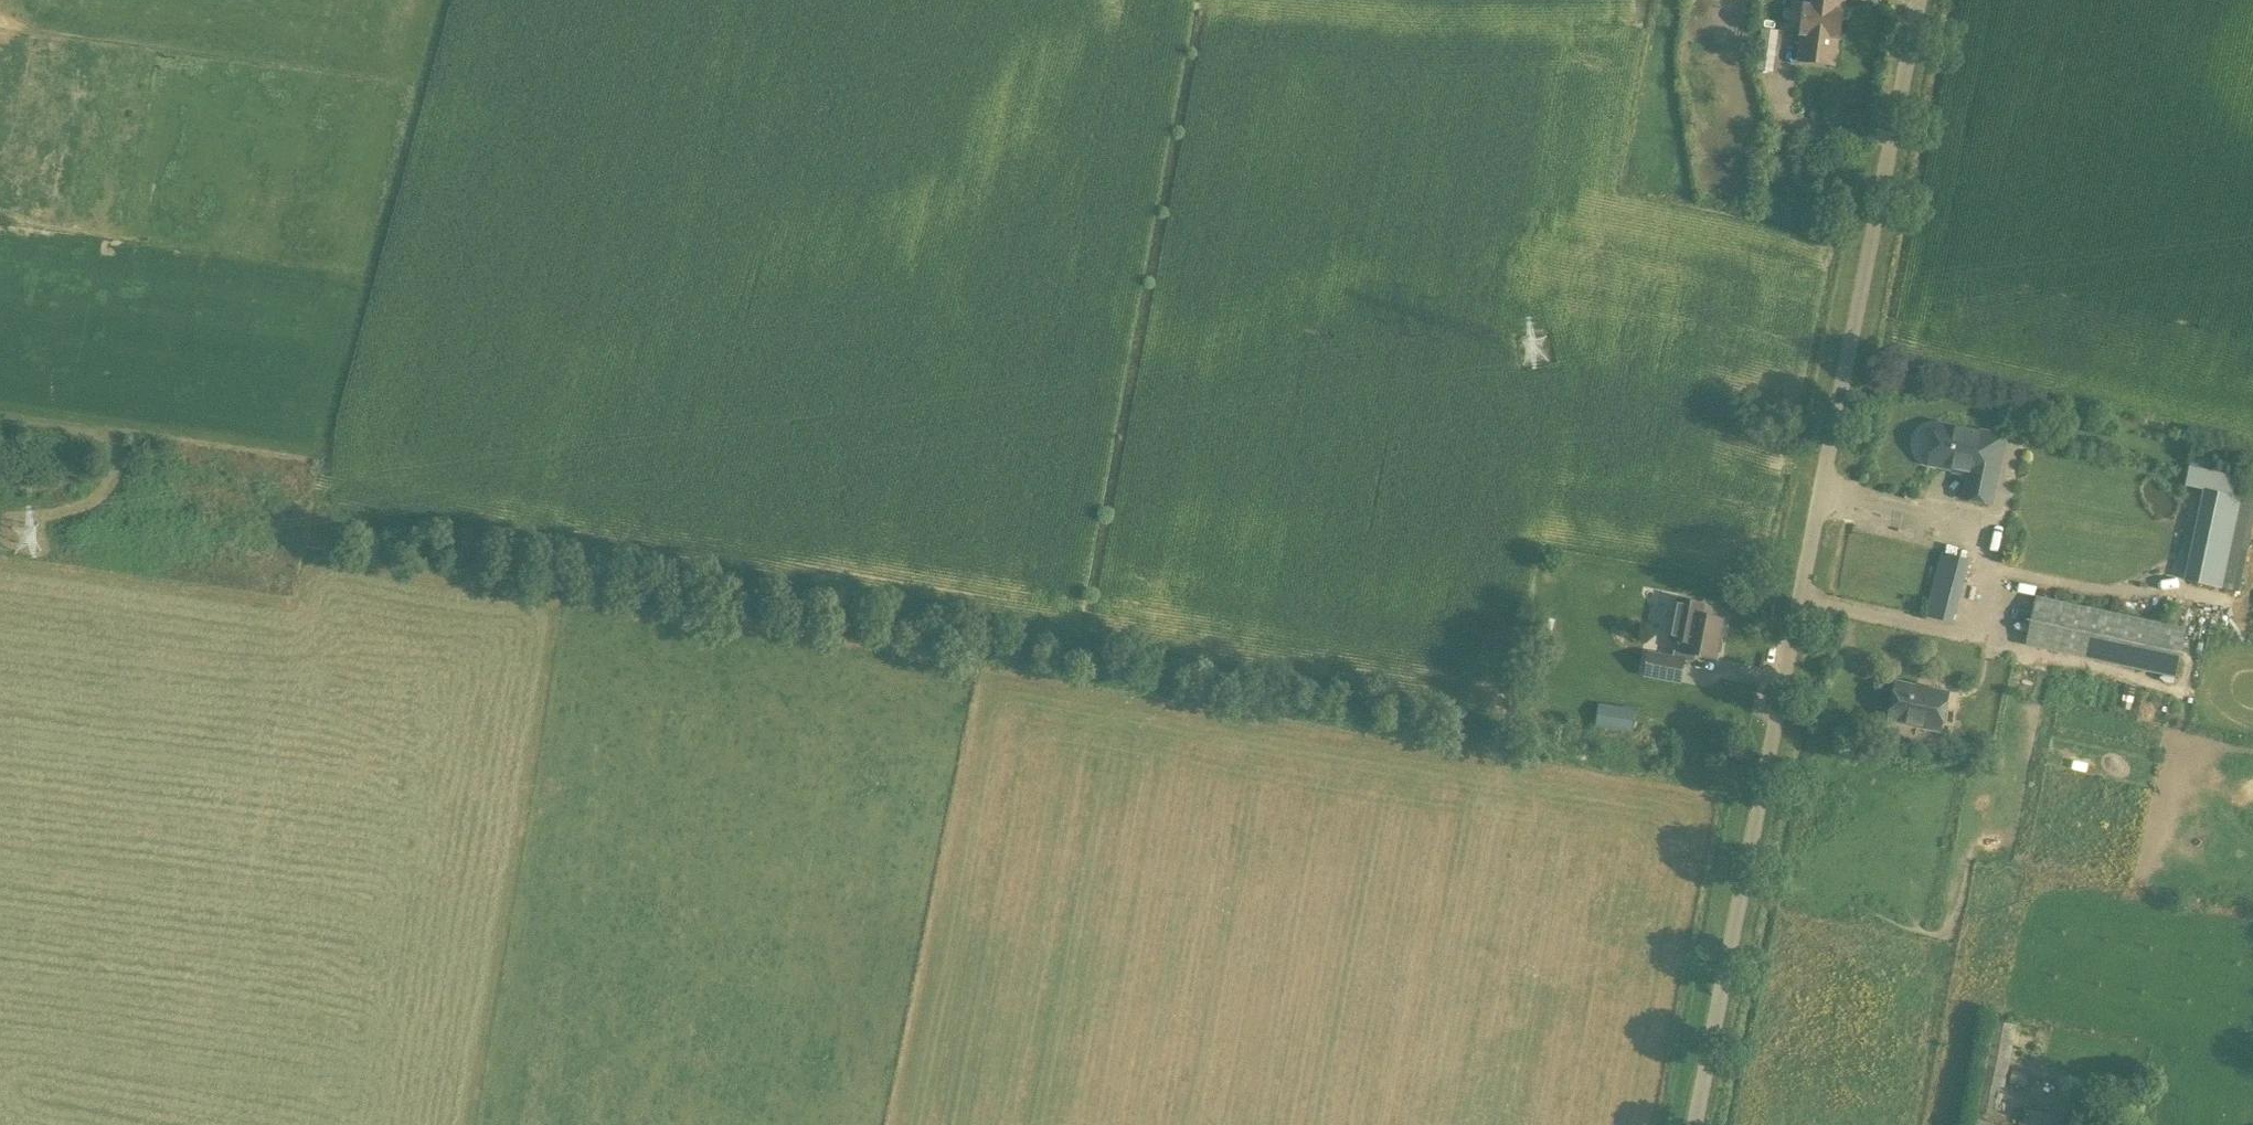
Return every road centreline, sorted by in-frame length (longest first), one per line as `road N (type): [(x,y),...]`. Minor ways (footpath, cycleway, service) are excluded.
road 1 (unclassified): [(1695,1124),(1919,0)]

